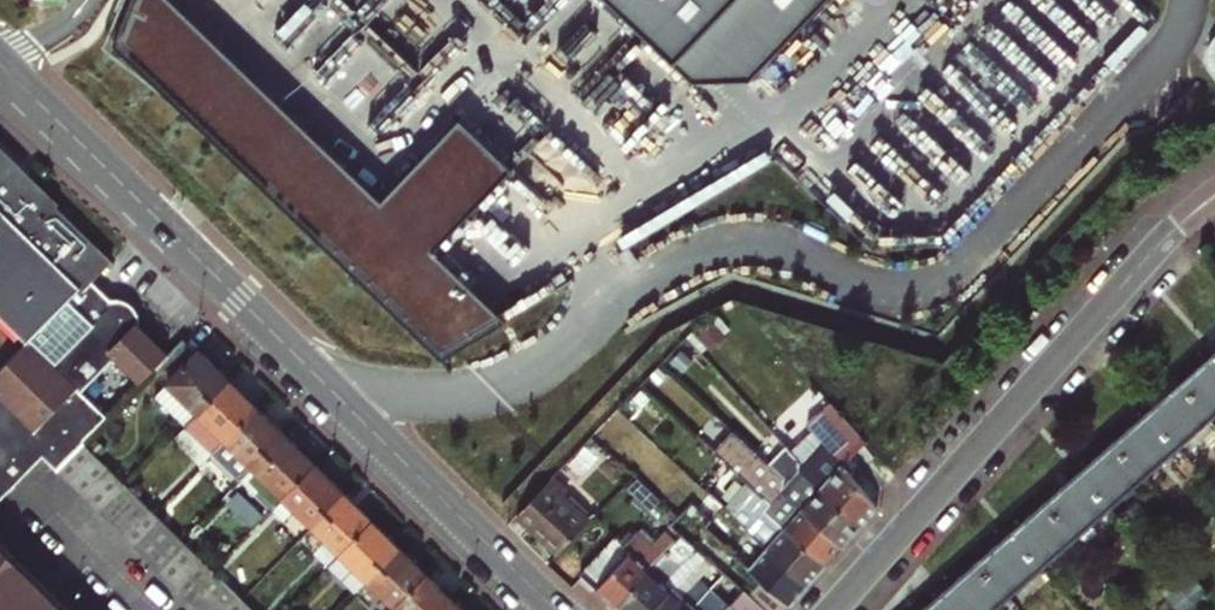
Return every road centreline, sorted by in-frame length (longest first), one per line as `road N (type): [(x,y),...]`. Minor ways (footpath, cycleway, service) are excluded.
road 1 (tertiary): [(3,70),(559,609)]
road 2 (residential): [(1214,192),(1173,228),(832,609)]
road 3 (residential): [(145,609),(45,507)]

